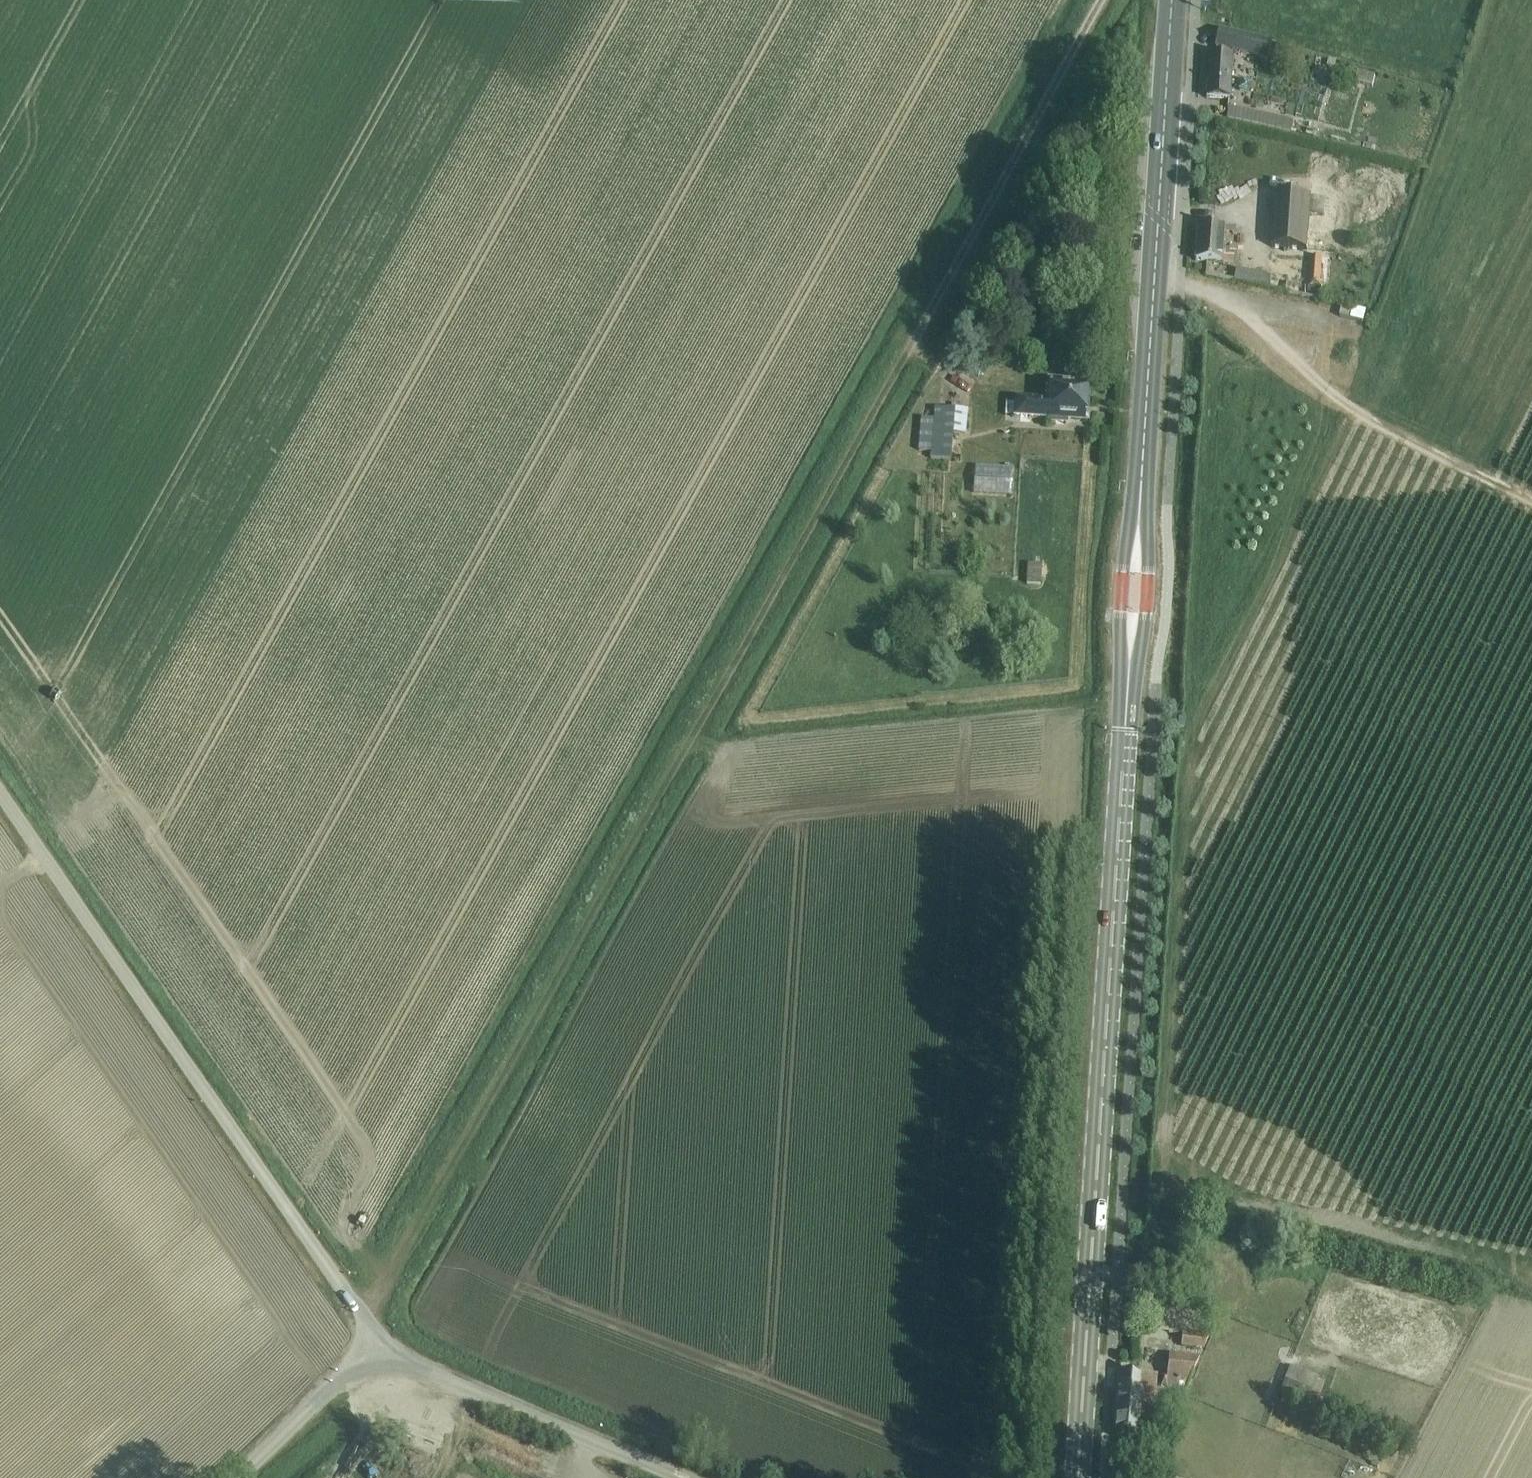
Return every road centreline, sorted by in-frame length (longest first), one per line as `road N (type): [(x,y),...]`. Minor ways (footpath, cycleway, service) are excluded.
road 1 (track): [(1100,0),(367,1323)]
road 2 (secondary): [(1081,1477),(1172,0)]
road 3 (unclassified): [(378,1337),(0,795)]
road 4 (unclassified): [(675,1477),(398,1360),(378,1337)]
road 5 (unclassified): [(234,1477),(378,1337)]

